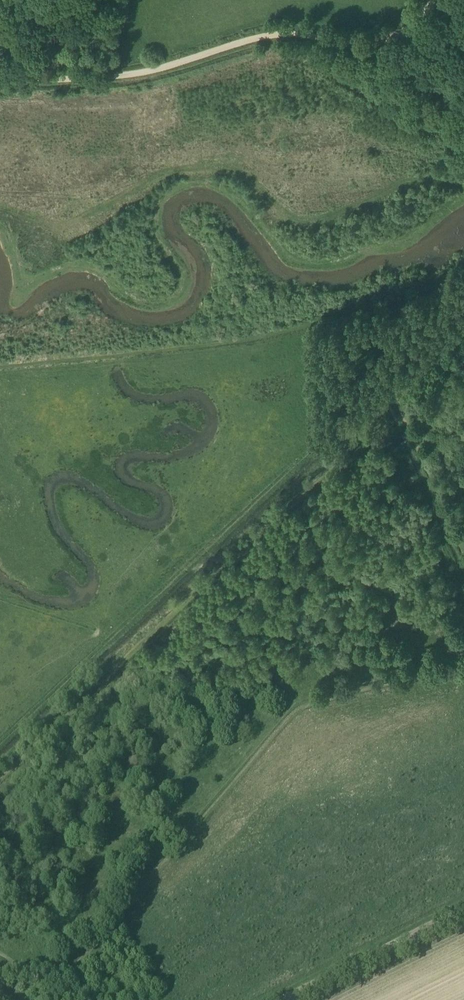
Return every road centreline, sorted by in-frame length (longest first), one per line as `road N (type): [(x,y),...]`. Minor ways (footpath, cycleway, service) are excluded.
road 1 (track): [(0,81),(125,75),(271,34),(376,43),(400,33),(433,0)]
road 2 (tertiary): [(285,999),(463,911)]

